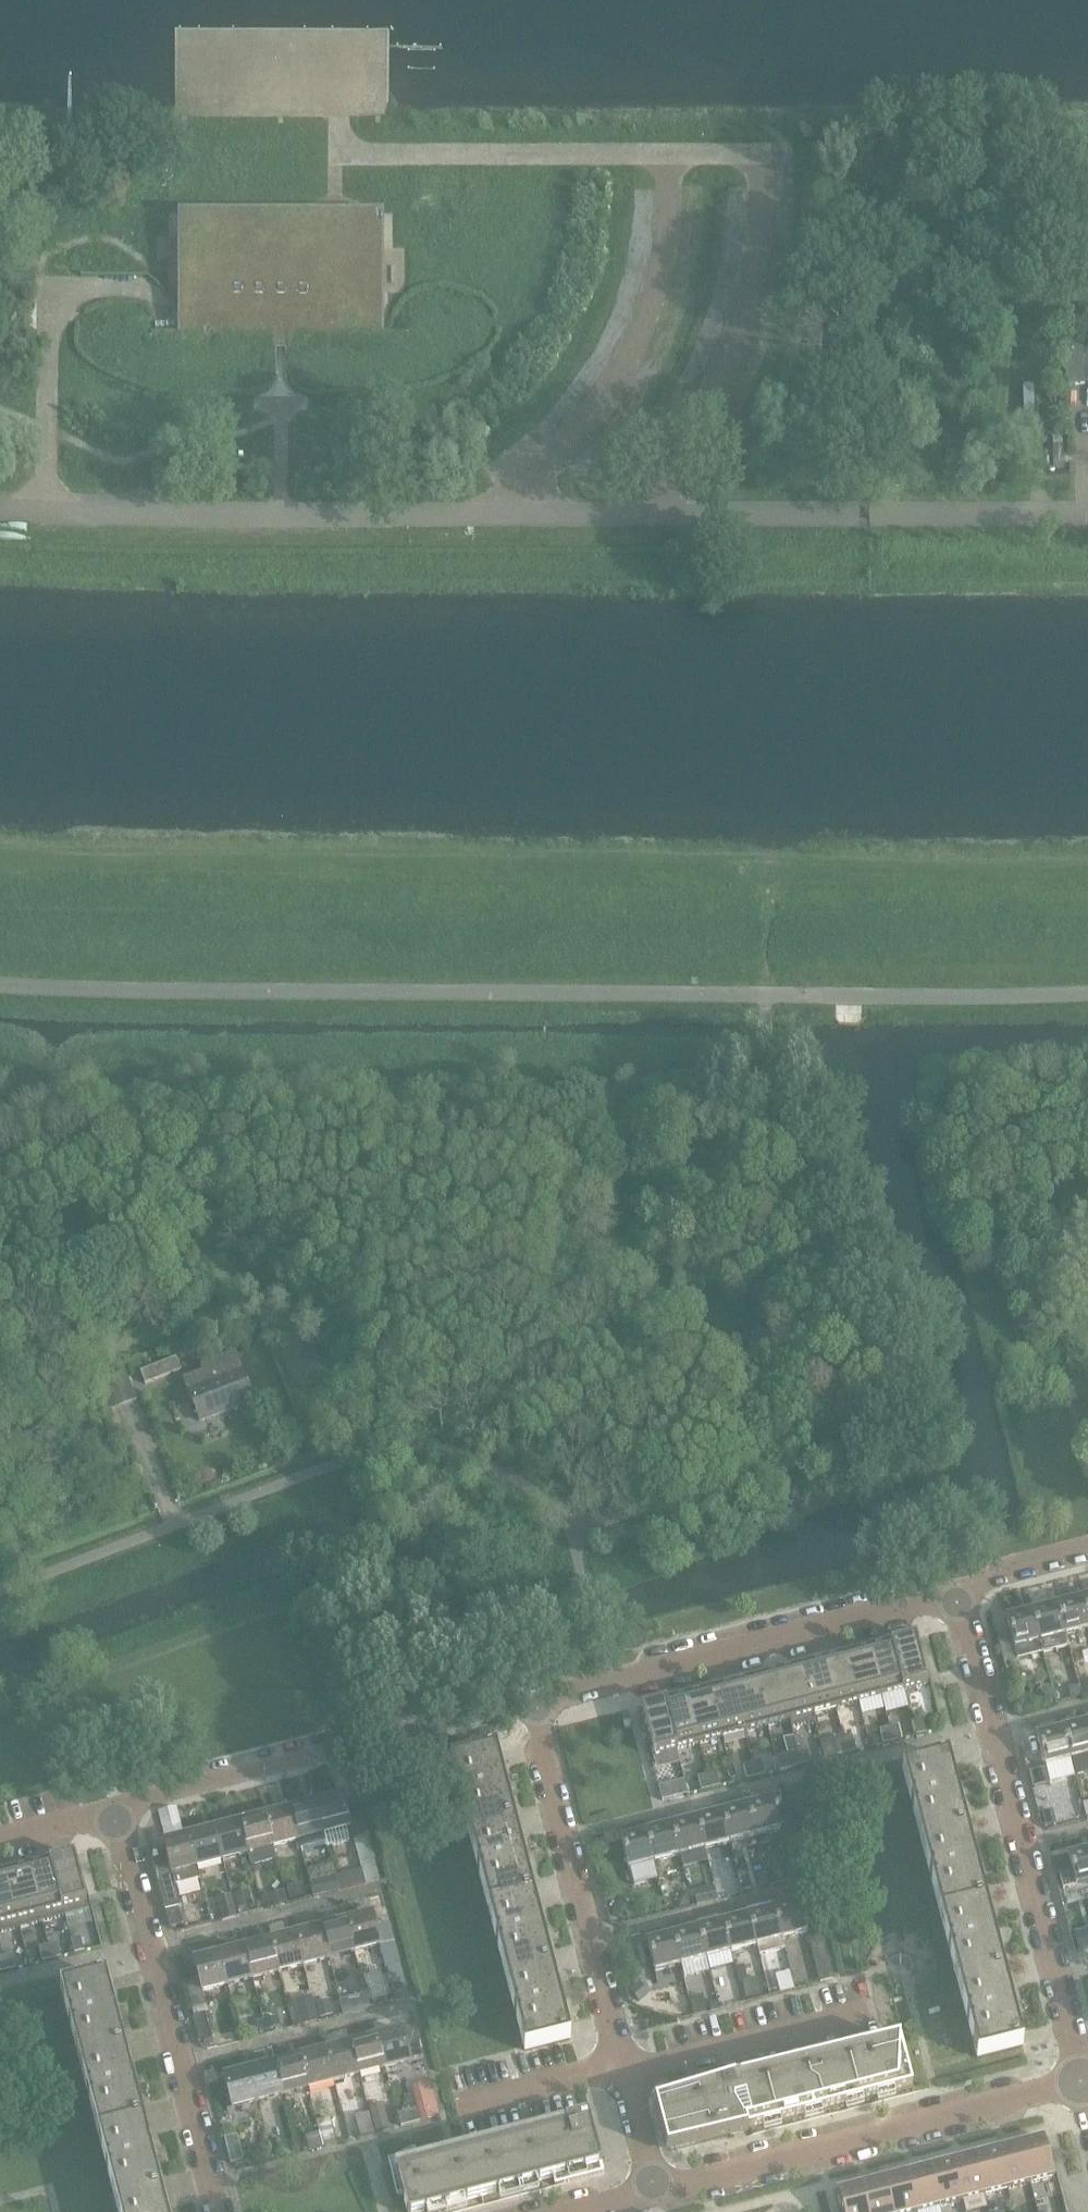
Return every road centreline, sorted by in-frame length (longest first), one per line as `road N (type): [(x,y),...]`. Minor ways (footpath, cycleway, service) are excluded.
road 1 (unclassified): [(0,508),(1087,516)]
road 2 (unclassified): [(1087,991),(0,984)]
road 3 (residential): [(1083,2081),(956,1590)]
road 4 (residential): [(653,2190),(529,1699)]
road 5 (residential): [(653,2190),(1083,2081)]
road 6 (residential): [(956,1590),(529,1699)]
road 7 (residential): [(529,1699),(112,1807)]
road 8 (residential): [(222,2211),(112,1807)]
road 9 (residential): [(1087,1556),(956,1590)]

